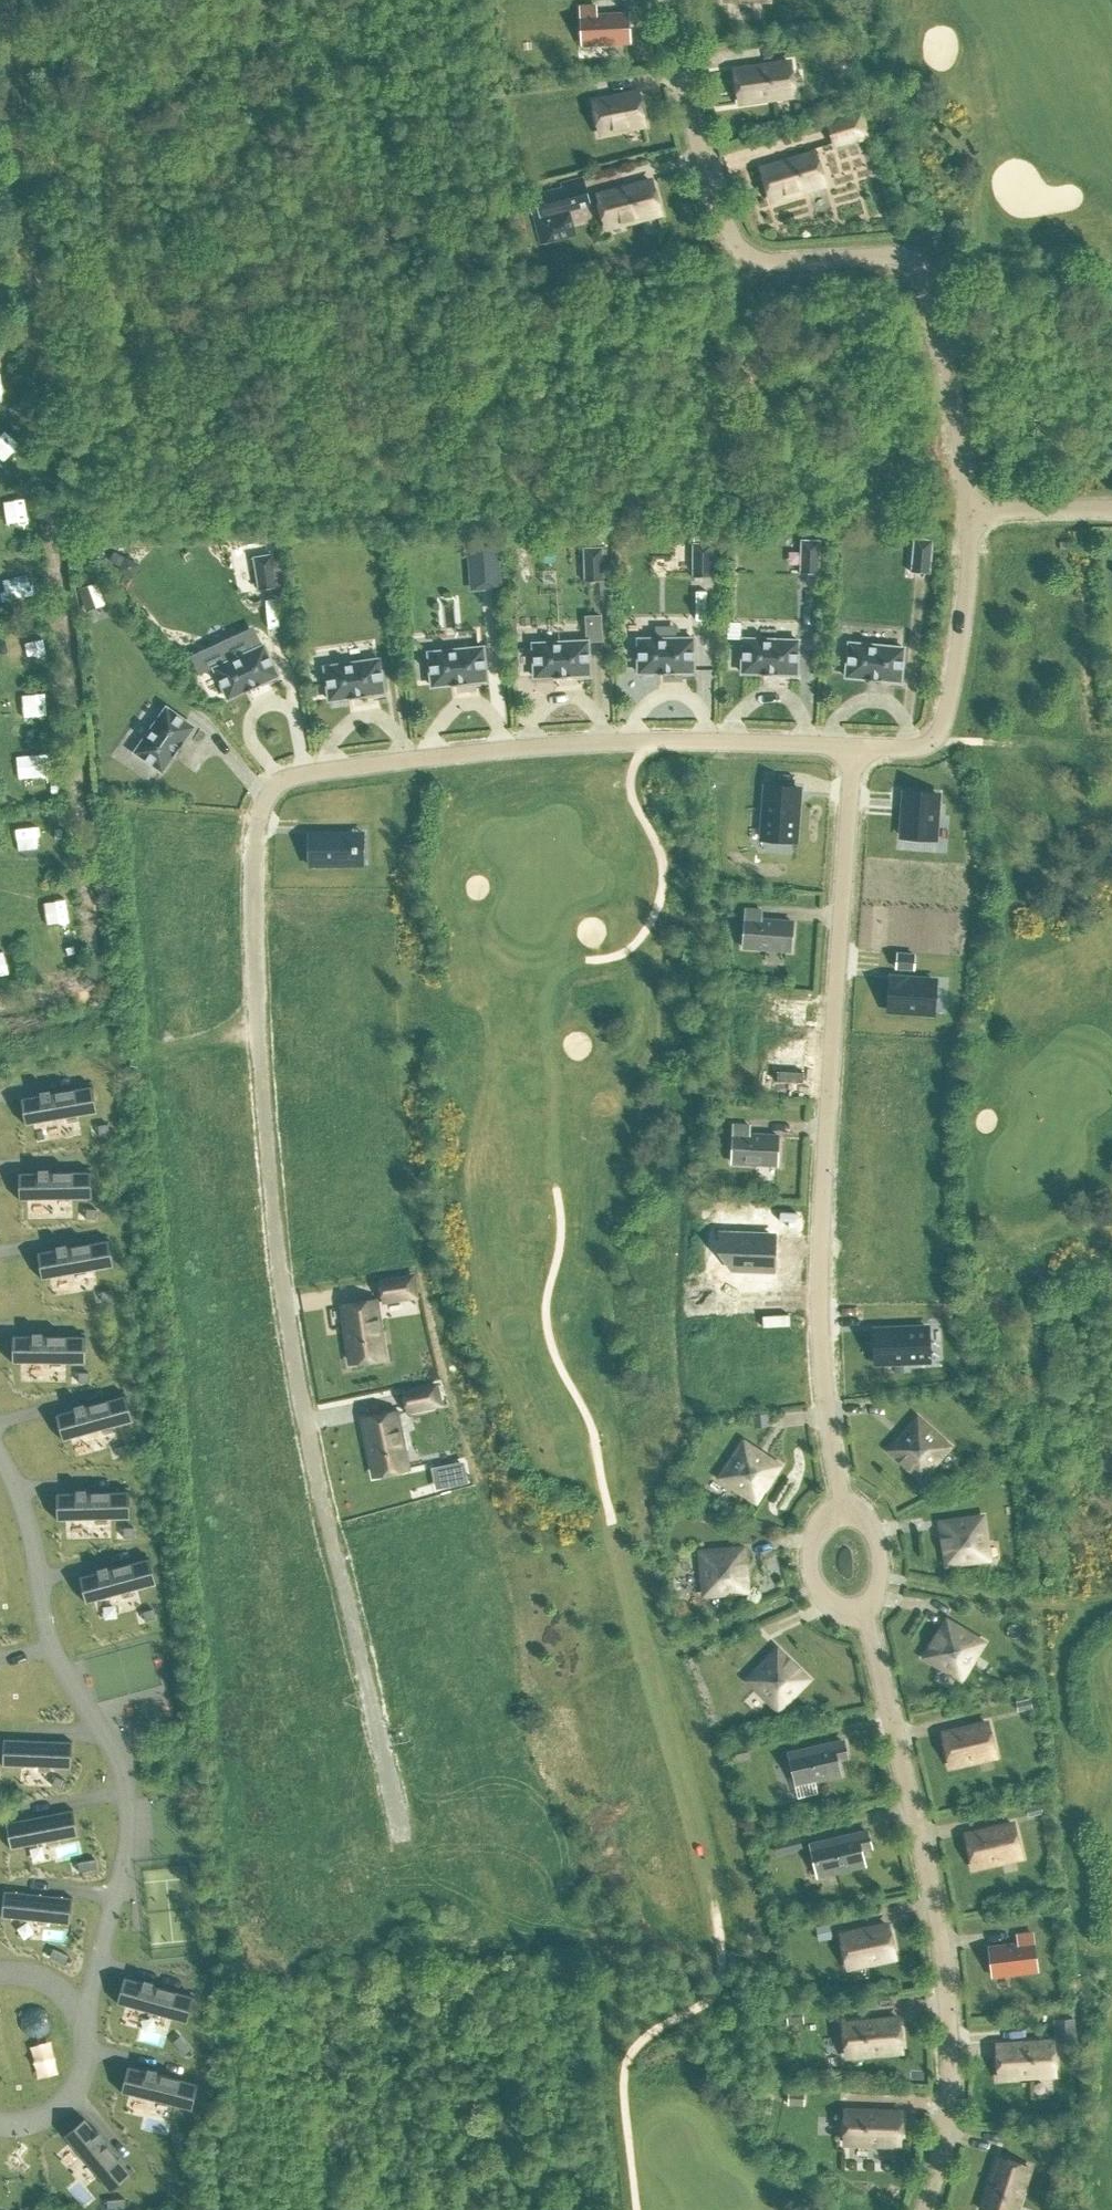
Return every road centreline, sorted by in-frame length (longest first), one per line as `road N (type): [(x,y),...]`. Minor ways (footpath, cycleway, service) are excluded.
road 1 (residential): [(403,1847),(309,1436),(276,1234),(254,937),(264,805),(296,775),(442,755),(707,739),(851,745)]
road 2 (residential): [(844,1510),(819,1327),(851,745)]
road 3 (residential): [(969,510),(926,266),(897,253),(767,260),(737,246),(691,117),(678,0)]
road 4 (residential): [(926,2209),(948,2105),(950,2010),(936,1914),(866,1611)]
road 5 (residential): [(851,745),(919,747),(938,737),(963,616),(969,510)]
road 6 (residential): [(844,1510),(818,1530),(812,1572),(844,1613),(866,1611)]
road 7 (residential): [(969,510),(1111,507)]
road 8 (residential): [(866,1611),(878,1600),(880,1551),(871,1527),(844,1510)]

